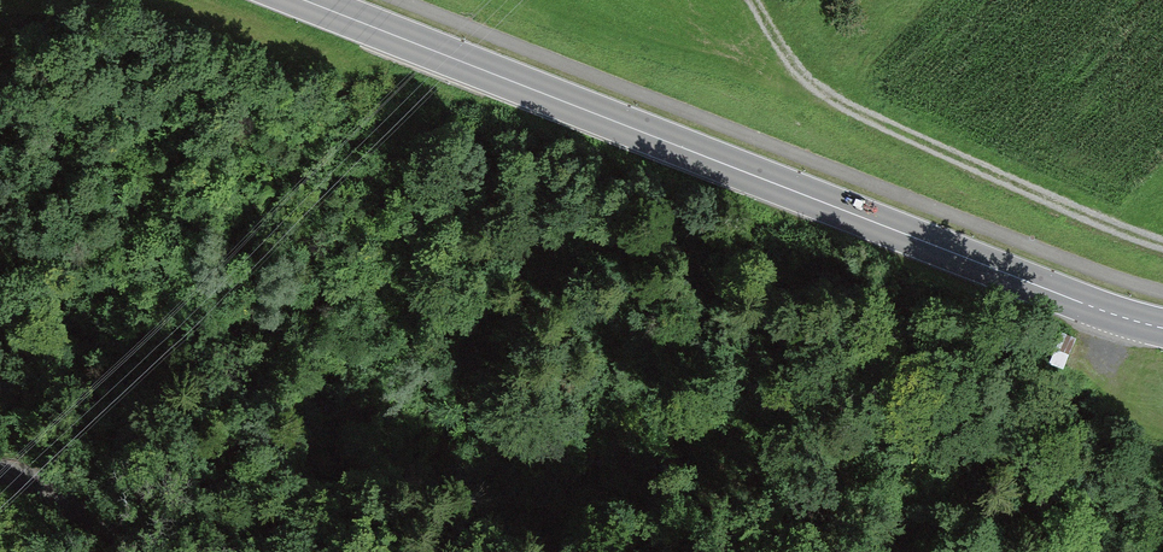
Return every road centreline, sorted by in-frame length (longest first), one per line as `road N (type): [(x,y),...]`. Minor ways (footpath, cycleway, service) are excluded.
road 1 (tertiary): [(305,0),(1162,329)]
road 2 (track): [(749,0),(790,62),(848,107),(1162,242)]
road 3 (unclassified): [(151,551),(96,509),(0,469)]

